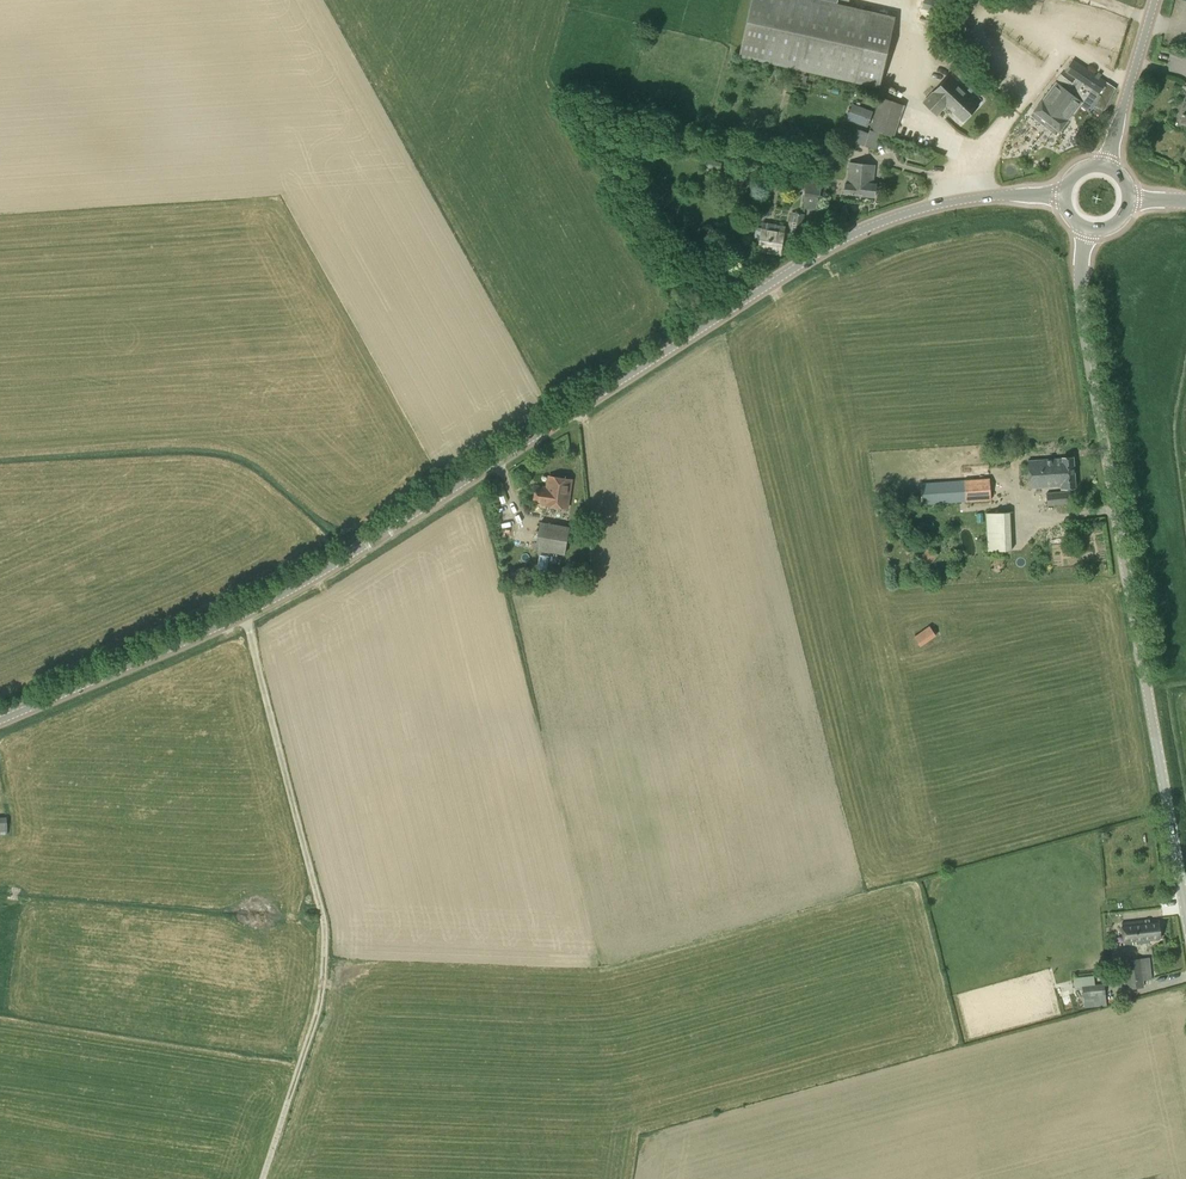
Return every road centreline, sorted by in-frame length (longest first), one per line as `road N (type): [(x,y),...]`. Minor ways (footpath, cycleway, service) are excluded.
road 1 (tertiary): [(0,720),(309,579),(868,227),(975,198),(1064,196)]
road 2 (unclassified): [(1185,903),(1083,318),(1087,227)]
road 3 (tertiary): [(1105,167),(1155,0)]

